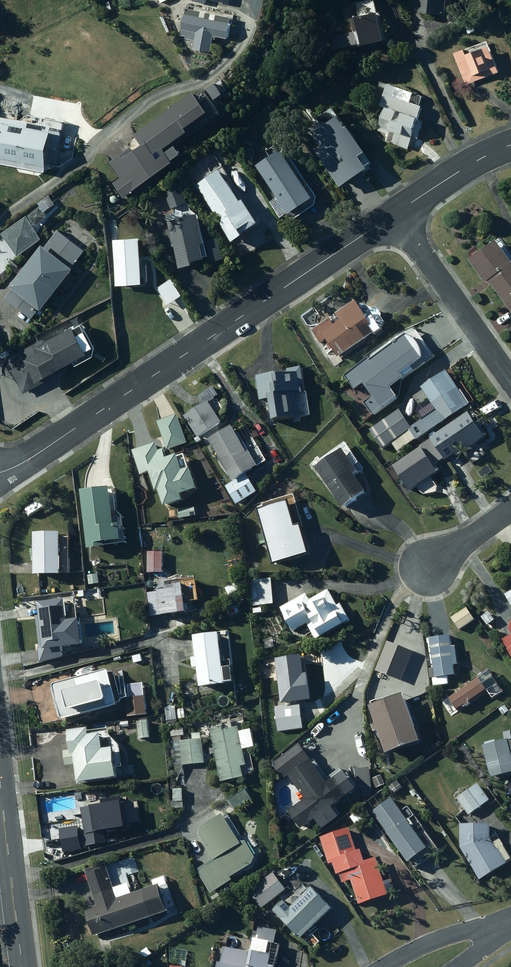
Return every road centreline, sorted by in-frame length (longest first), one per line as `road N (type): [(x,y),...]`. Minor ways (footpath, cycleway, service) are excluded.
road 1 (residential): [(396,214),(0,472)]
road 2 (residential): [(396,214),(510,377)]
road 3 (secondary): [(0,784),(22,966)]
road 4 (residential): [(383,966),(425,944),(510,919)]
road 5 (residential): [(510,145),(396,214)]

